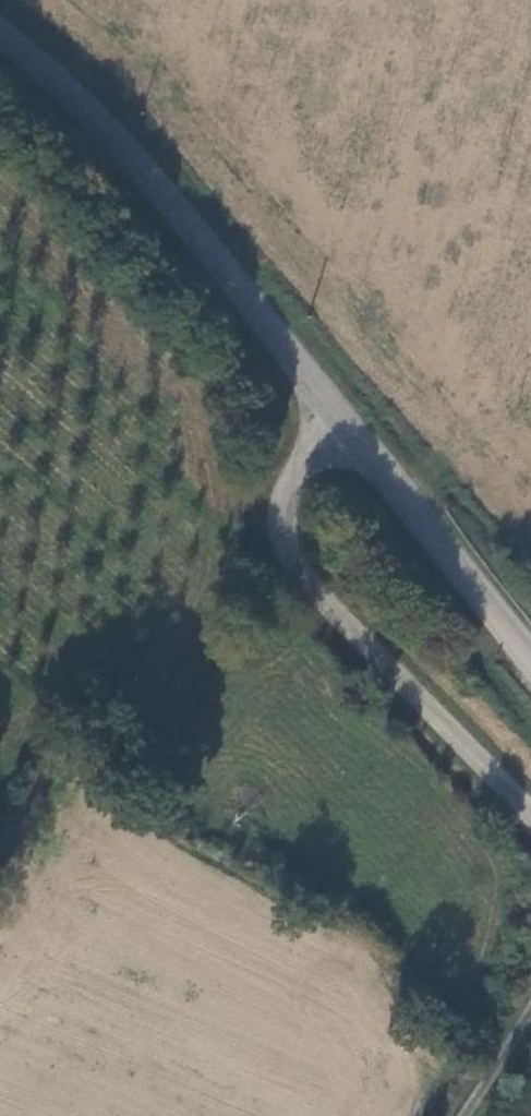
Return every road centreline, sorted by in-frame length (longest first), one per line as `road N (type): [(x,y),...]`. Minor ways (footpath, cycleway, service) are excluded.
road 1 (unclassified): [(530,818),(309,591),(282,539),(282,502),(337,413)]
road 2 (tertiary): [(337,413),(159,183),(53,73),(0,33)]
road 3 (tertiary): [(530,665),(337,413)]
road 4 (unclassified): [(530,1010),(460,1115)]

